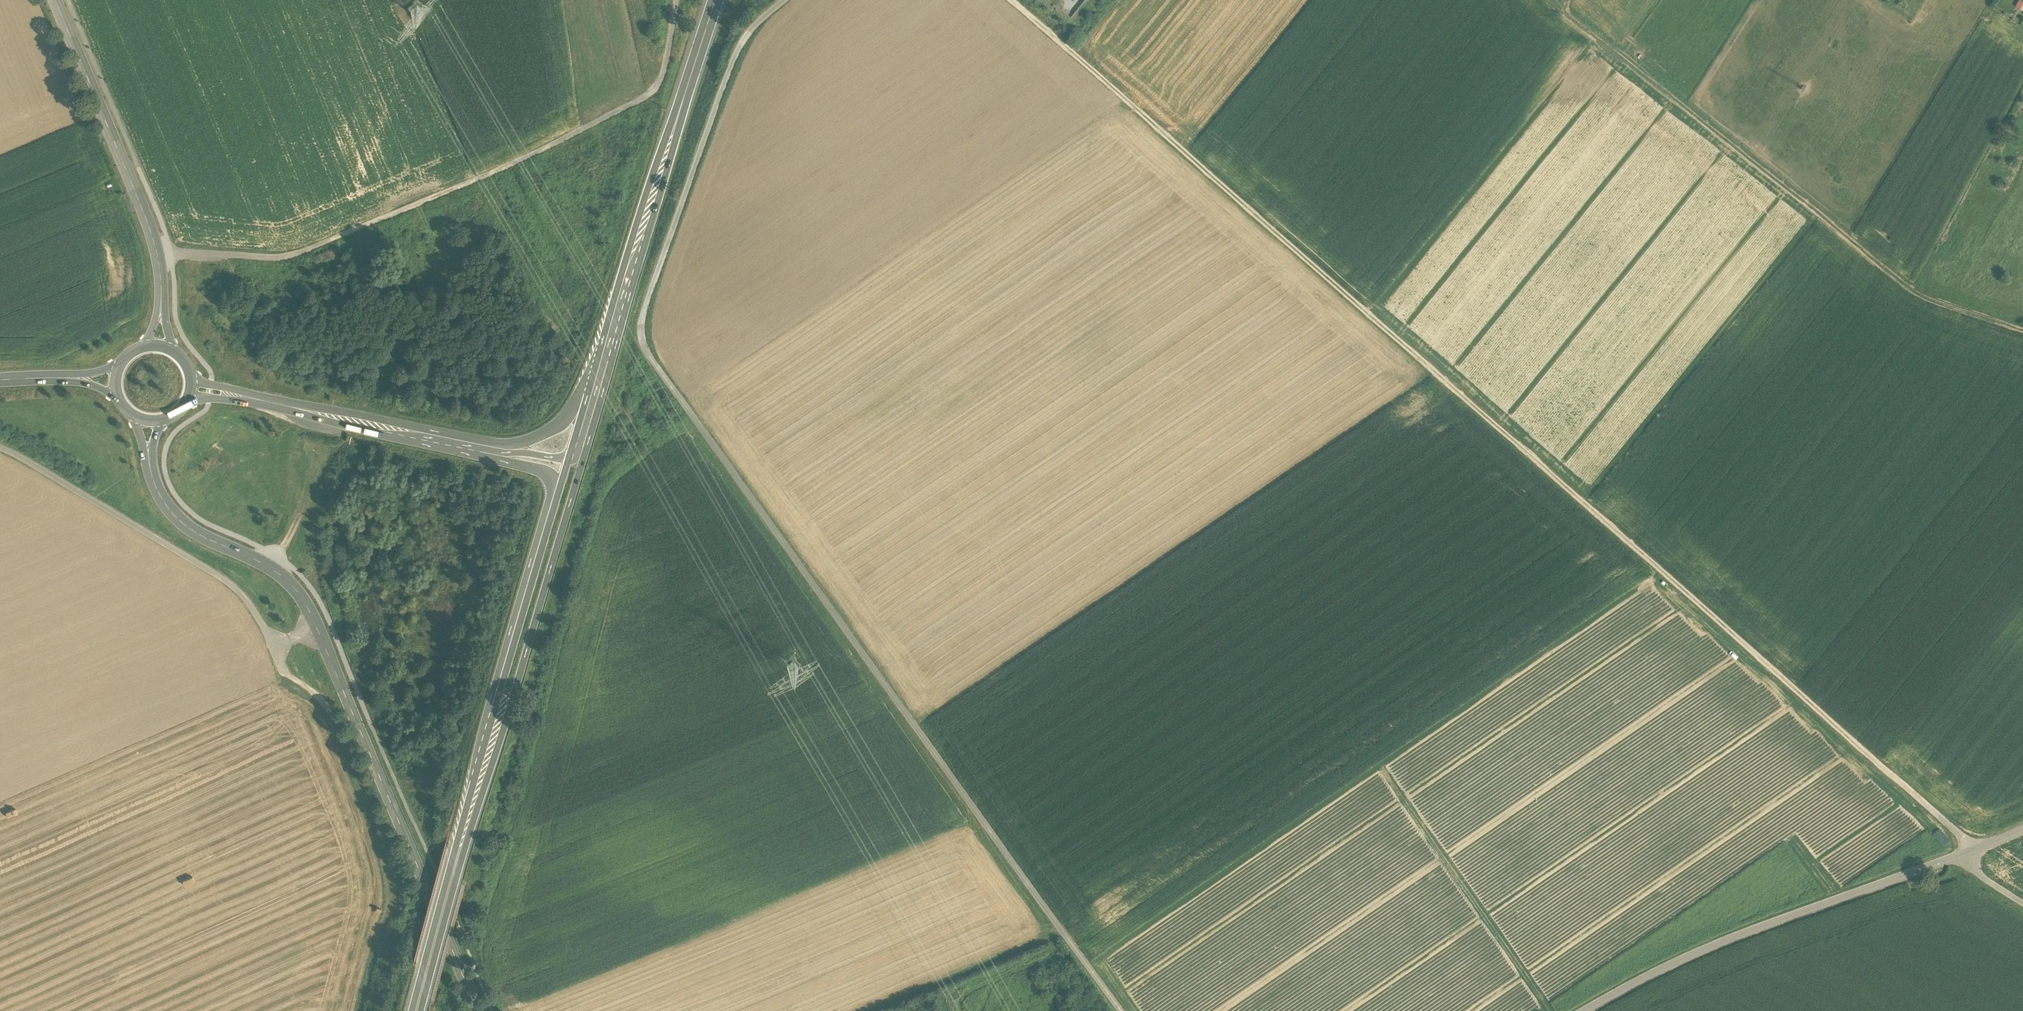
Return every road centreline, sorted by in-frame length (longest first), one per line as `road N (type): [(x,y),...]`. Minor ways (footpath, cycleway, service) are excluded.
road 1 (track): [(1014,0),(1976,850)]
road 2 (track): [(1123,1010),(642,339),(645,309),(733,64),(758,22),(784,0)]
road 3 (track): [(372,1010),(397,895),(379,820),(327,698),(286,665),(248,595),(28,456)]
road 4 (tertiary): [(480,1010),(304,601),(264,563),(194,531),(167,506),(148,454),(148,420)]
road 5 (track): [(158,255),(318,252),(549,152),(662,91),(683,0)]
road 6 (track): [(1556,0),(1913,288),(2022,331)]
road 7 (primary): [(418,1010),(578,471)]
road 8 (unclassified): [(1587,1010),(1719,944),(2022,828)]
road 9 (primary): [(609,361),(716,0)]
road 10 (tertiary): [(60,0),(152,223),(161,271),(158,345)]
road 11 (secondary): [(191,386),(477,447)]
road 12 (track): [(1064,931),(871,1010)]
road 13 (secondary): [(609,361),(570,416),(546,433),(477,447)]
road 14 (track): [(270,568),(310,485),(319,445)]

